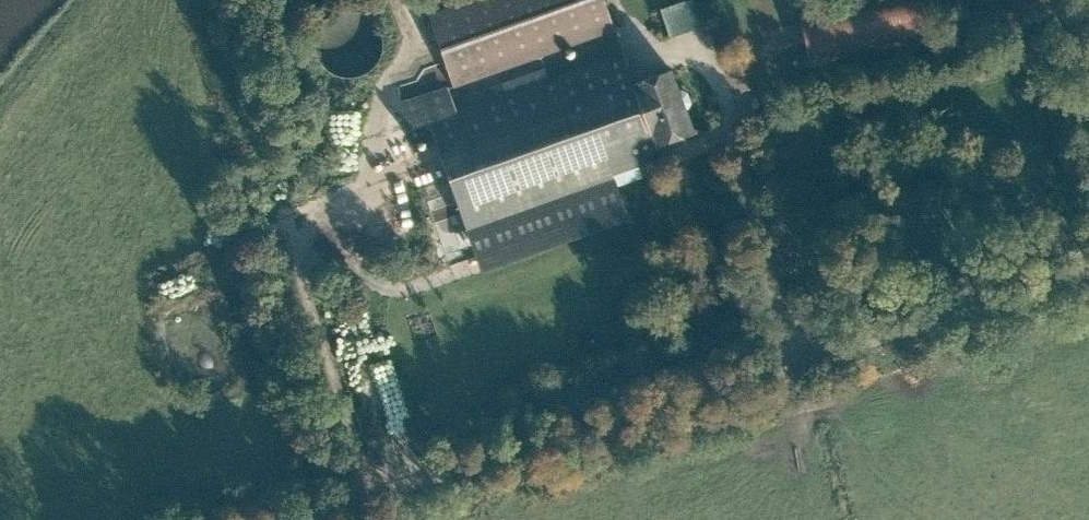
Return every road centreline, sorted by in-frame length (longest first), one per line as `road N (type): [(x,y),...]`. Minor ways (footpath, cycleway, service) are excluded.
road 1 (unclassified): [(307,519),(1088,279)]

